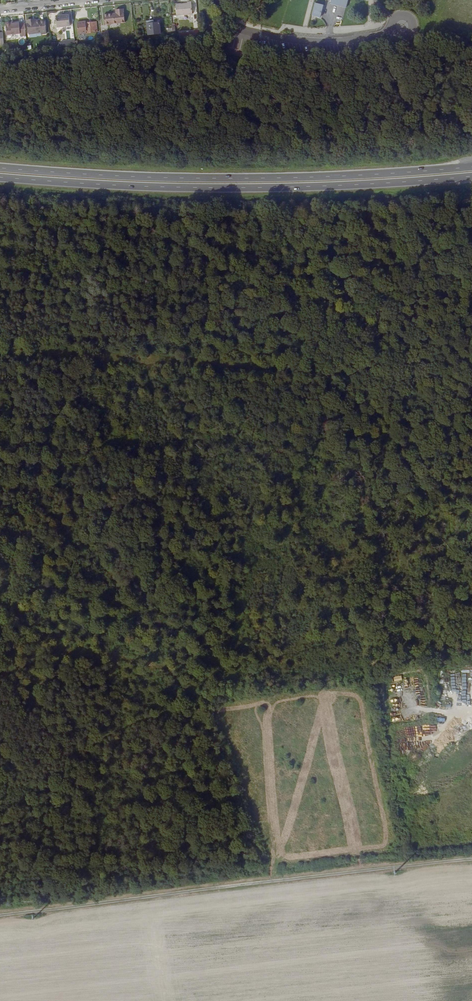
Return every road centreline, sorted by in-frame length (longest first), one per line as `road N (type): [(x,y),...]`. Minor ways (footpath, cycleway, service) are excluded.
road 1 (track): [(0,916),(471,862)]
road 2 (track): [(471,379),(0,352)]
road 3 (trunk): [(0,178),(213,189),(471,177)]
road 4 (trunk): [(471,167),(214,179),(0,168)]

